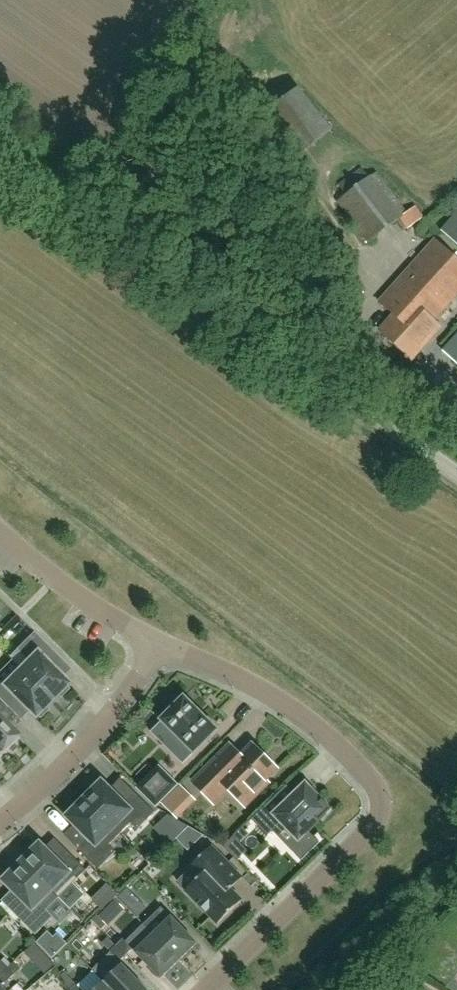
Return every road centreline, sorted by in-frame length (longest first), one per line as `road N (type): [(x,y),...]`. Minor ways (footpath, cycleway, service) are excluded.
road 1 (unclassified): [(456,474),(0,147)]
road 2 (residential): [(204,989),(365,839),(376,815),(374,791),(359,765),(254,685),(157,642)]
road 3 (residential): [(157,642),(98,727),(0,821)]
road 4 (residential): [(157,642),(43,571),(0,531)]

